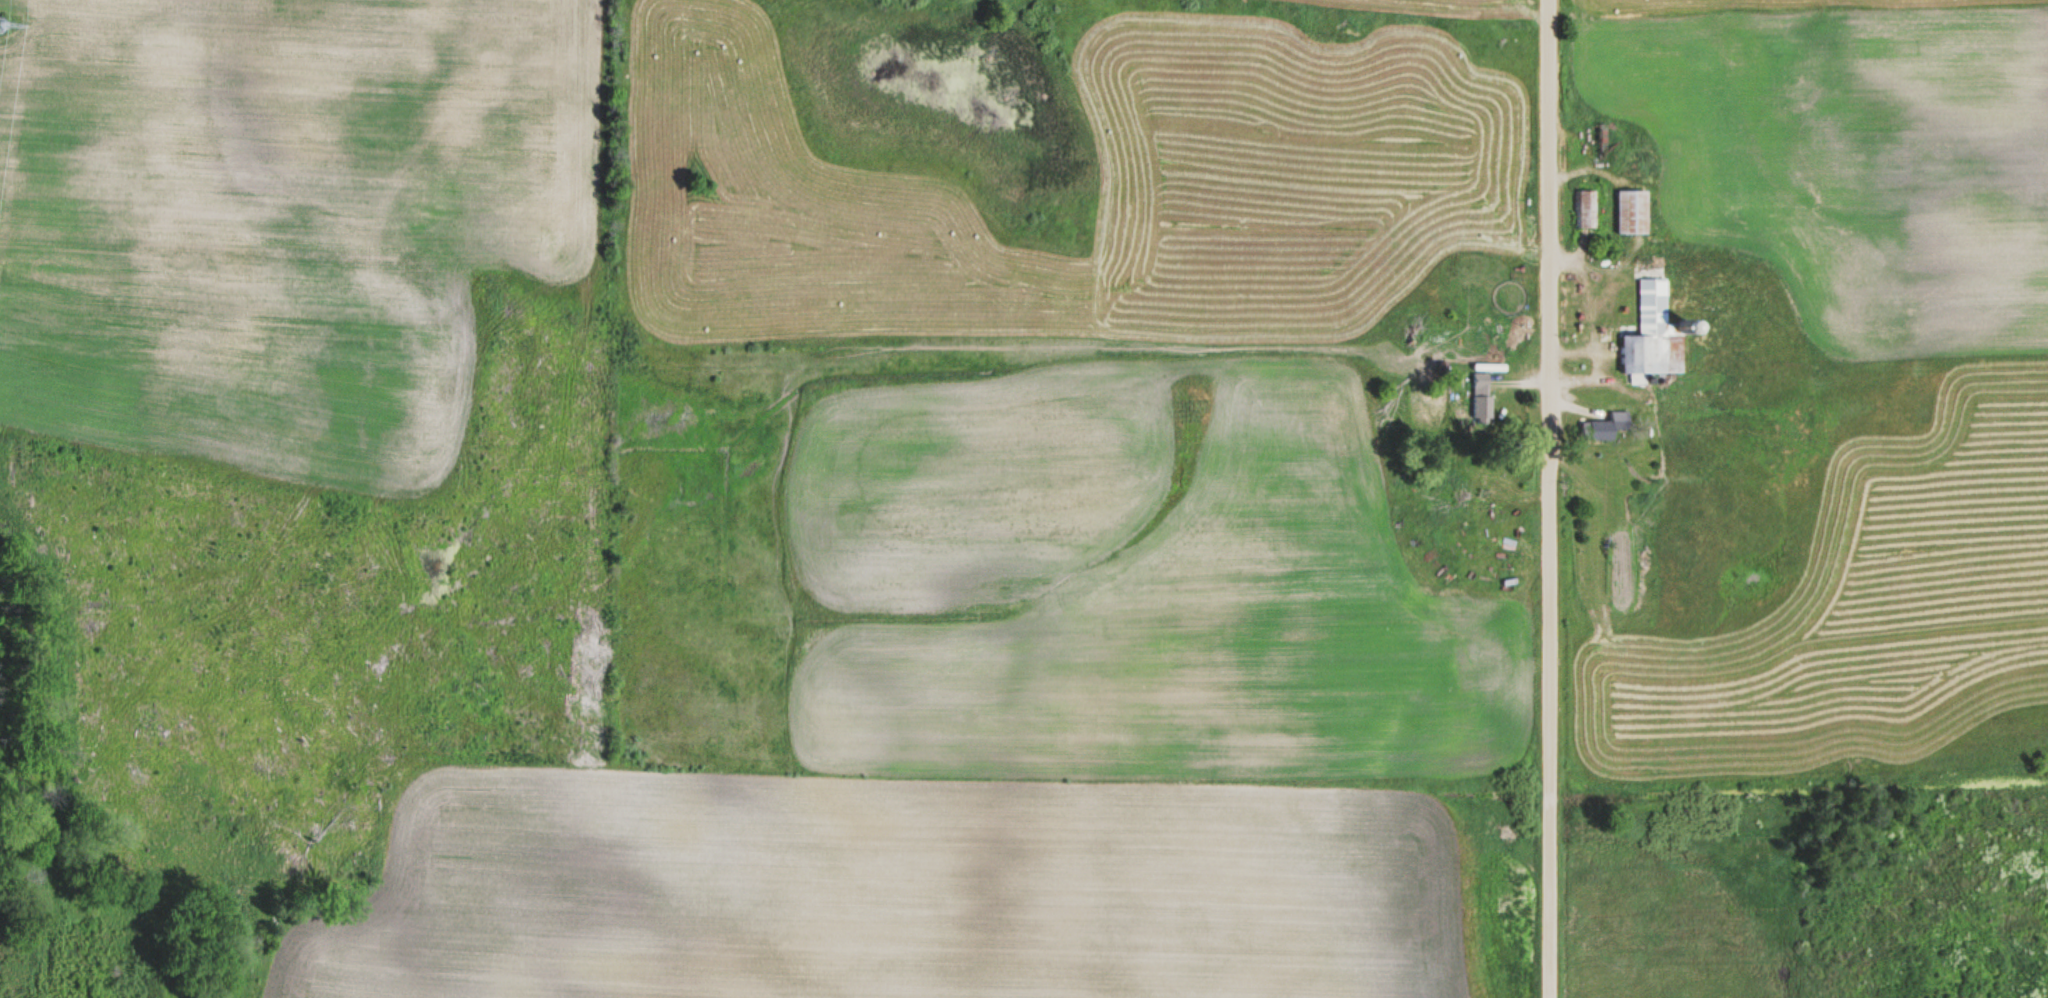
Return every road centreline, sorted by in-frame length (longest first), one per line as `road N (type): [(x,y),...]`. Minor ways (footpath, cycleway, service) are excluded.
road 1 (residential): [(1544,997),(1534,0)]

